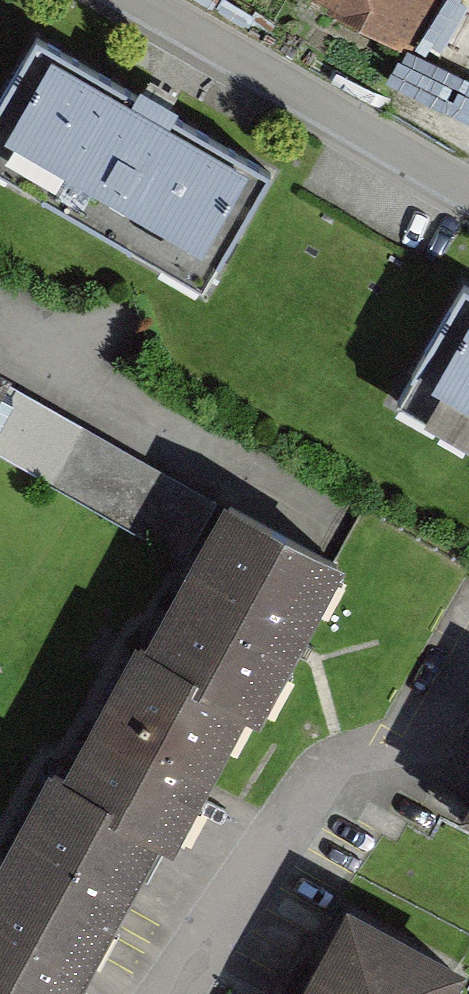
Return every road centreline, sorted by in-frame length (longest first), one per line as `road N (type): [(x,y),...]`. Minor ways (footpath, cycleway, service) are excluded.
road 1 (residential): [(141,0),(468,189)]

